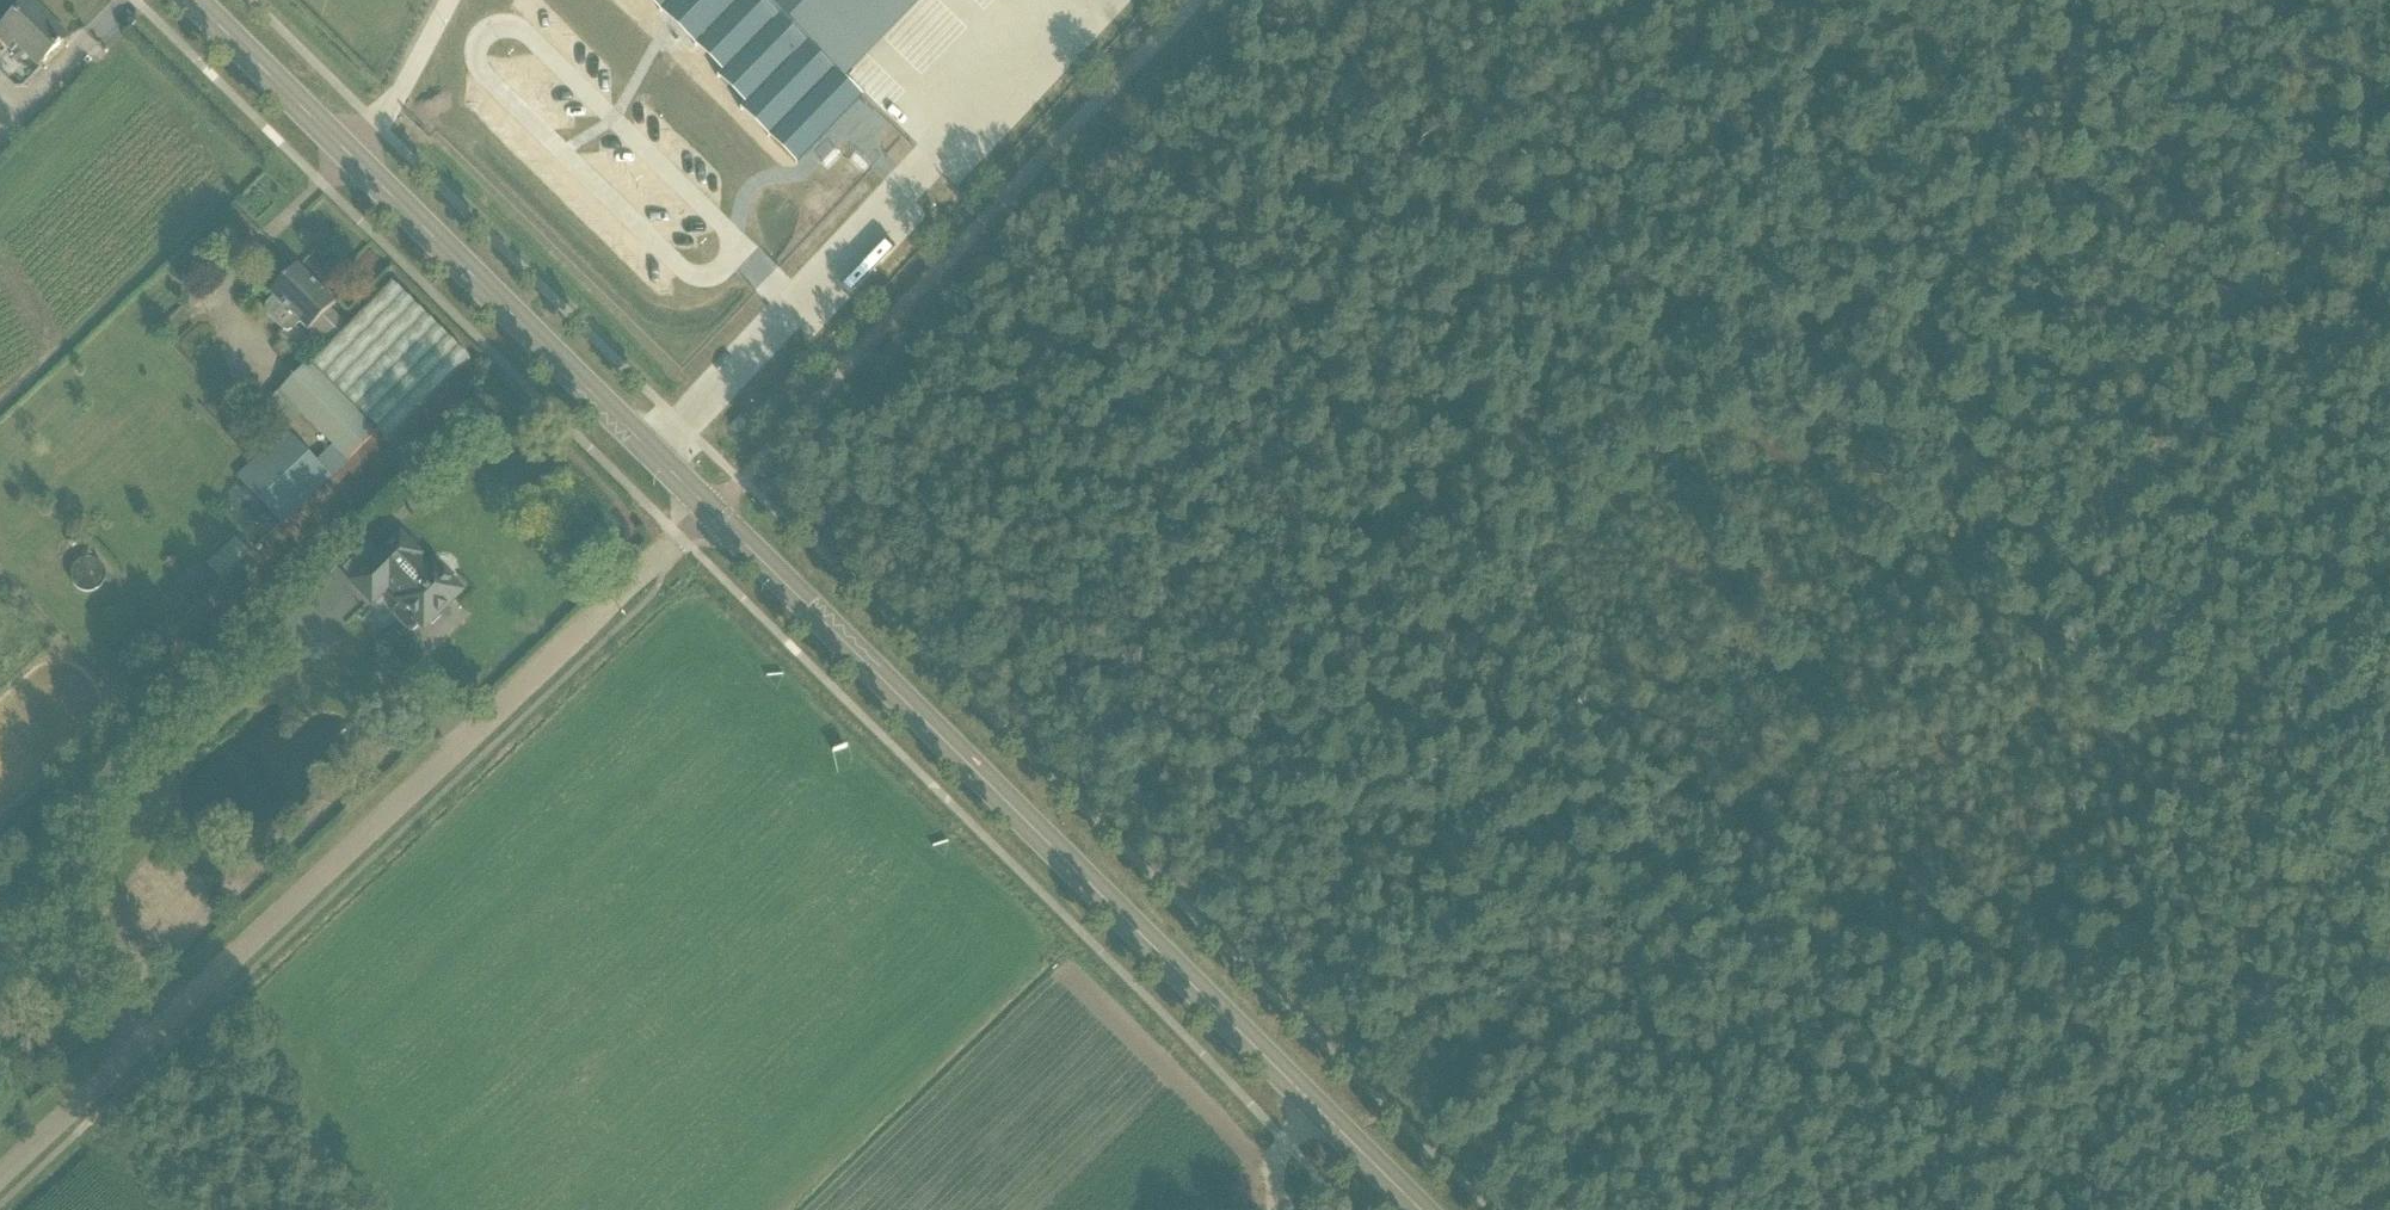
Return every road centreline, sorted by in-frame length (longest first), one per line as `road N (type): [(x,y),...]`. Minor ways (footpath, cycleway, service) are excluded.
road 1 (track): [(1726,0),(1026,755)]
road 2 (secondary): [(1417,1209),(708,510)]
road 3 (unclassified): [(708,510),(0,1172)]
road 4 (secondary): [(708,510),(188,0)]
road 5 (track): [(708,510),(1191,0)]

